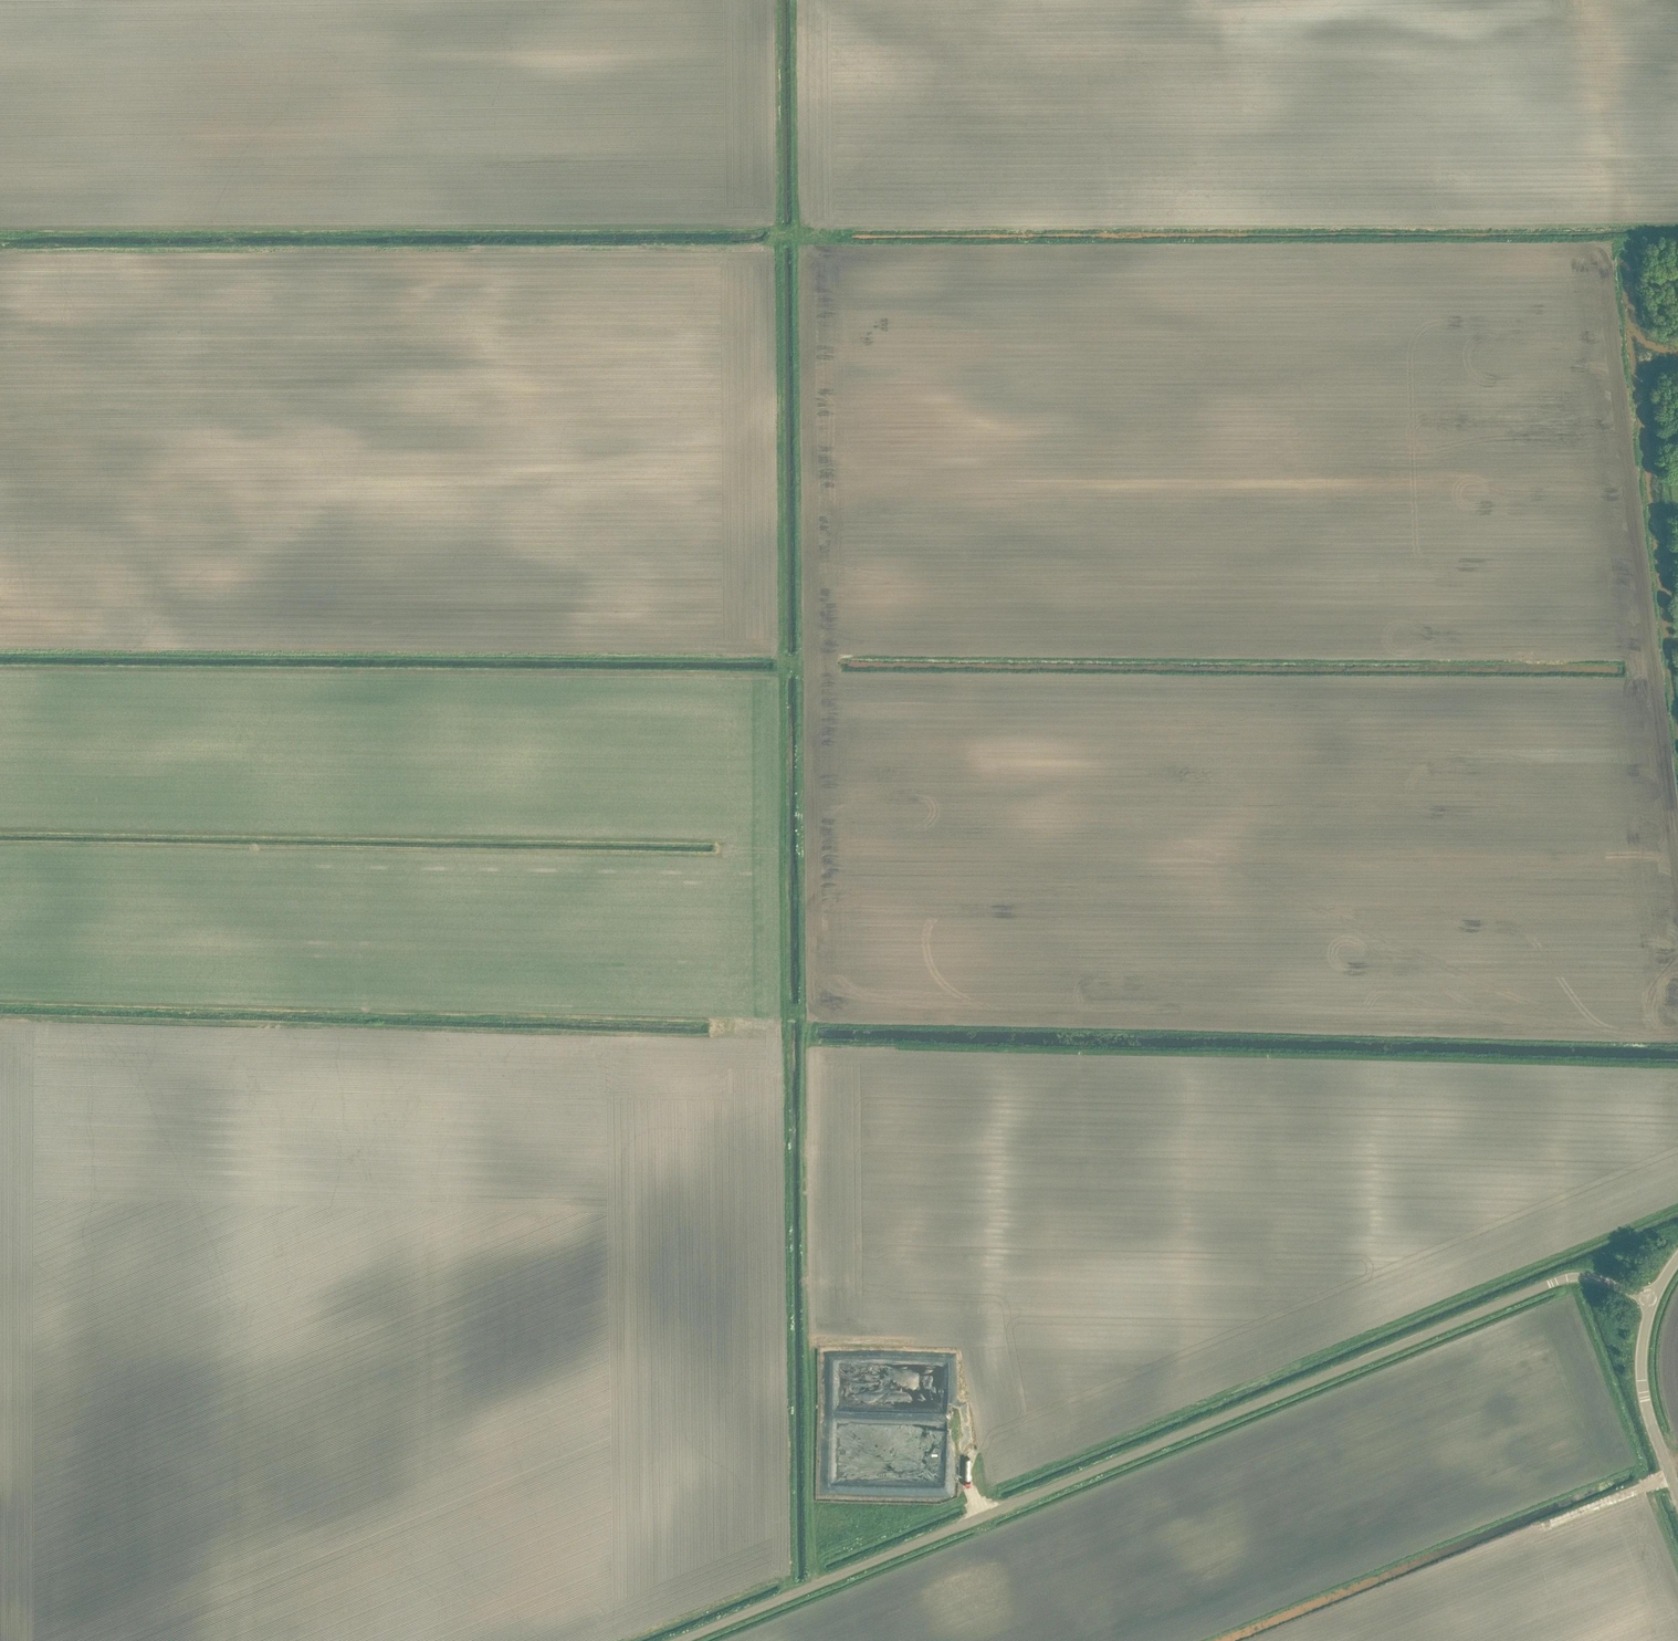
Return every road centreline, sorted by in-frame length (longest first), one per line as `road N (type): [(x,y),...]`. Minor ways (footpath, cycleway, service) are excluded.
road 1 (unclassified): [(674,1640),(1547,1284),(1598,1280),(1651,1302)]
road 2 (unclassified): [(1677,1496),(1640,1383),(1651,1302)]

